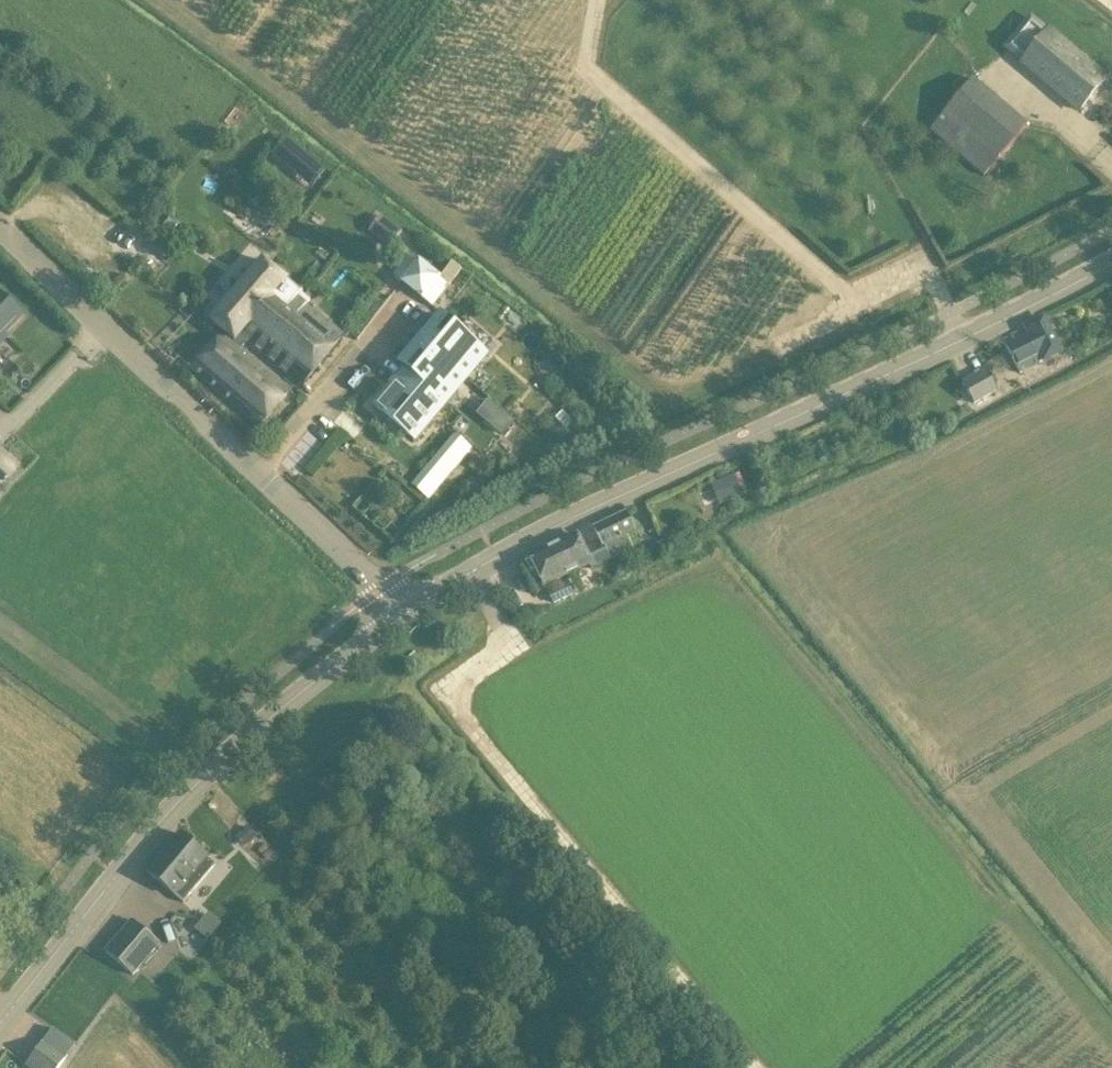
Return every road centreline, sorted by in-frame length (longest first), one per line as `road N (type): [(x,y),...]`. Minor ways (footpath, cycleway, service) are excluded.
road 1 (secondary): [(397,619),(558,525),(1111,269)]
road 2 (secondary): [(0,1022),(154,829),(234,748),(397,619)]
road 3 (residential): [(0,221),(359,567),(397,619)]

